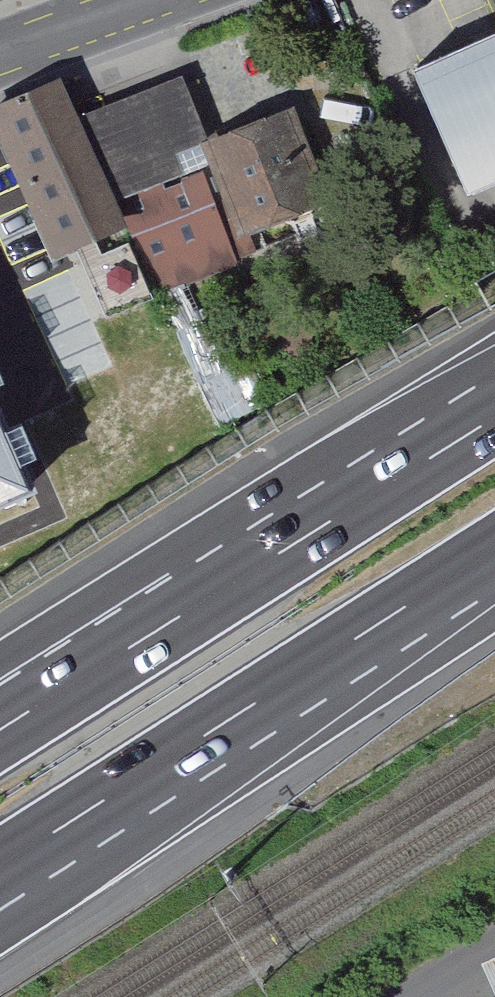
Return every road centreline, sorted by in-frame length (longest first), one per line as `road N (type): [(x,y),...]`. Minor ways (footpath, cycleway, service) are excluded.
road 1 (motorway): [(494,415),(30,708)]
road 2 (motorway): [(87,813),(494,553)]
road 3 (tertiary): [(0,55),(149,0)]

